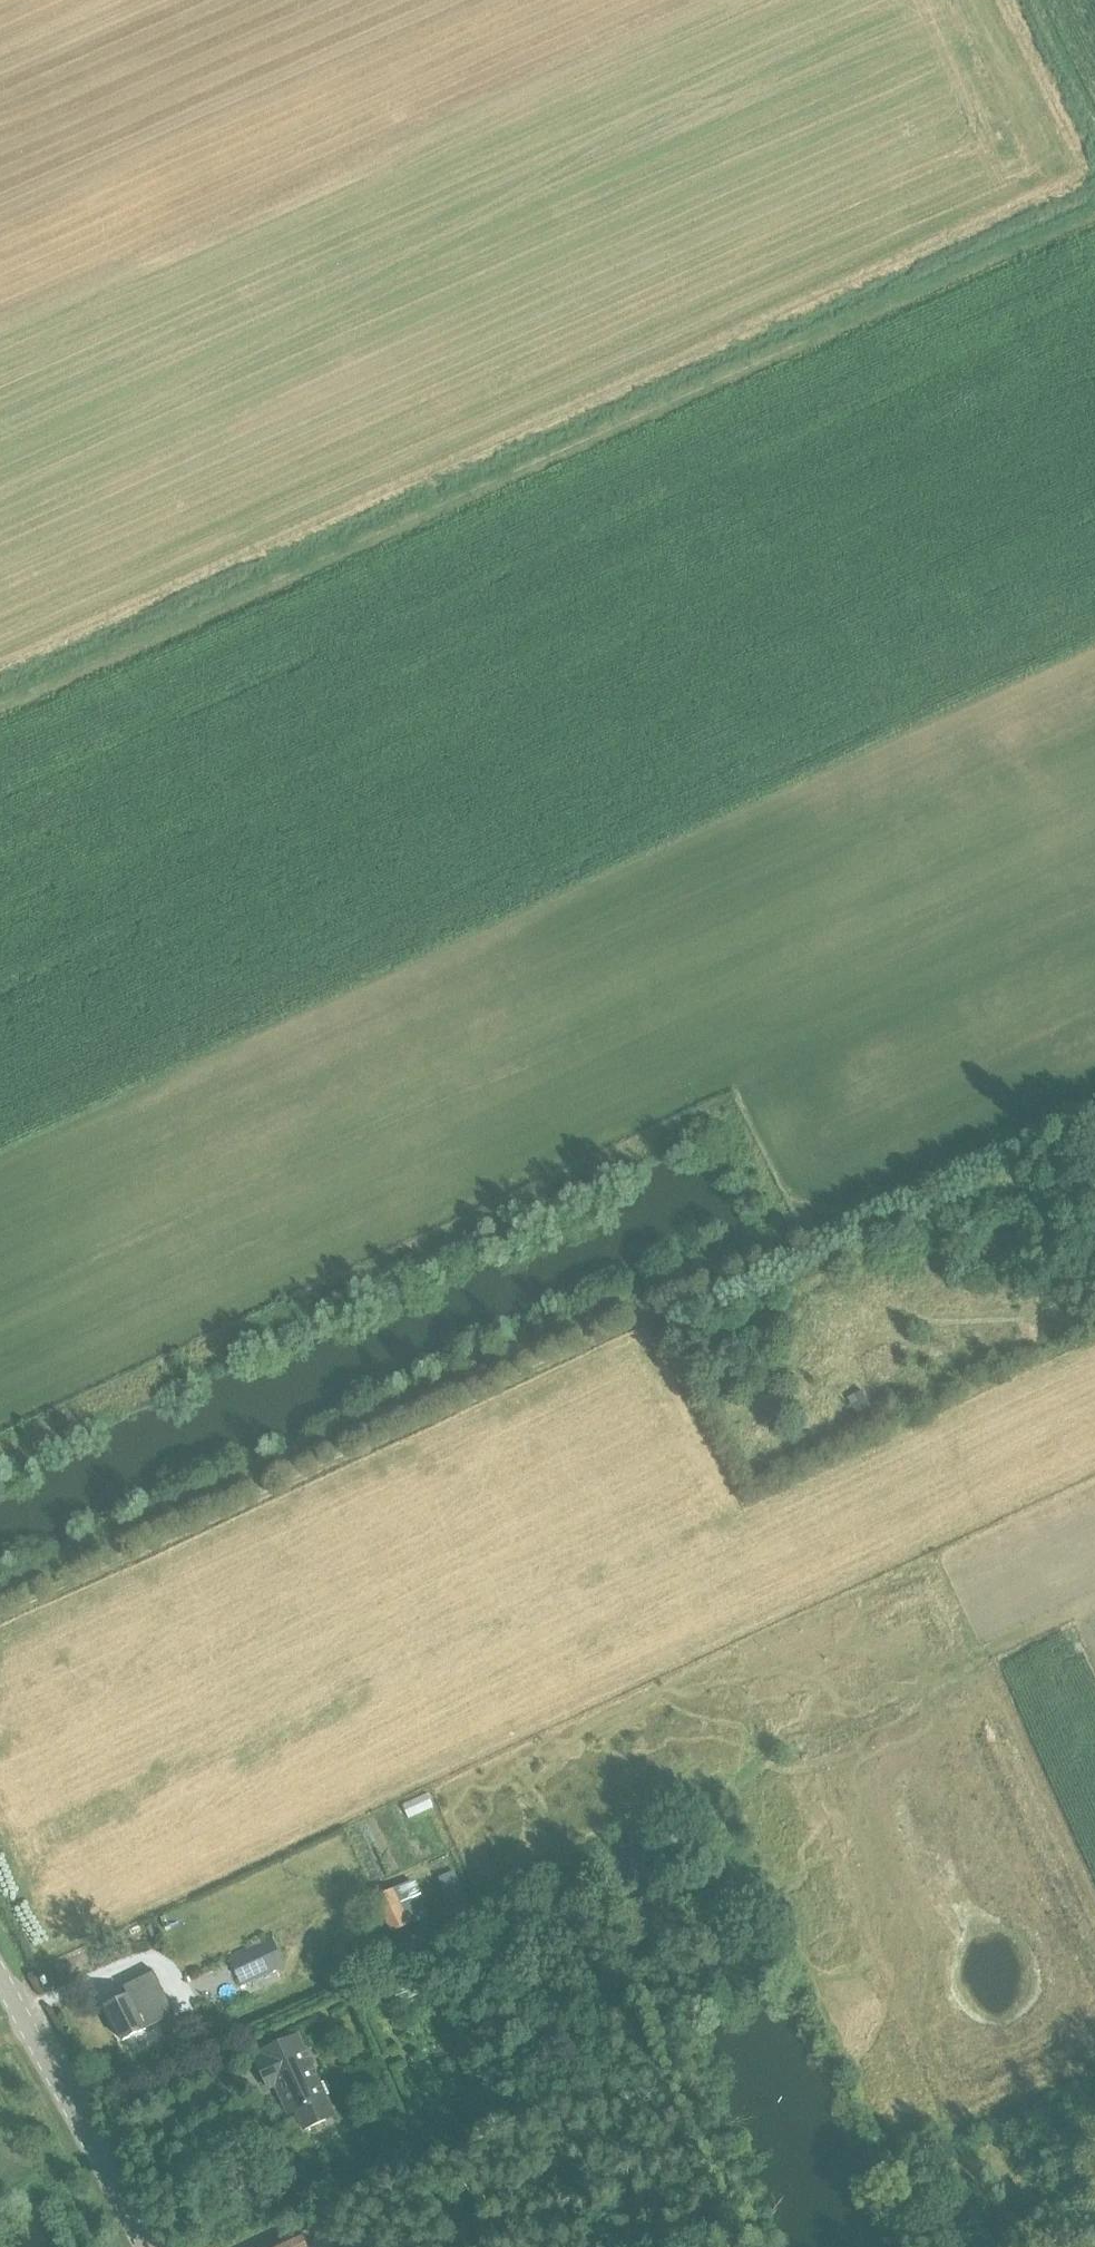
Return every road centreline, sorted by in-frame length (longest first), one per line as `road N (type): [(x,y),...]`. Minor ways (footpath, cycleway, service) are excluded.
road 1 (tertiary): [(145,2246),(0,1988)]

